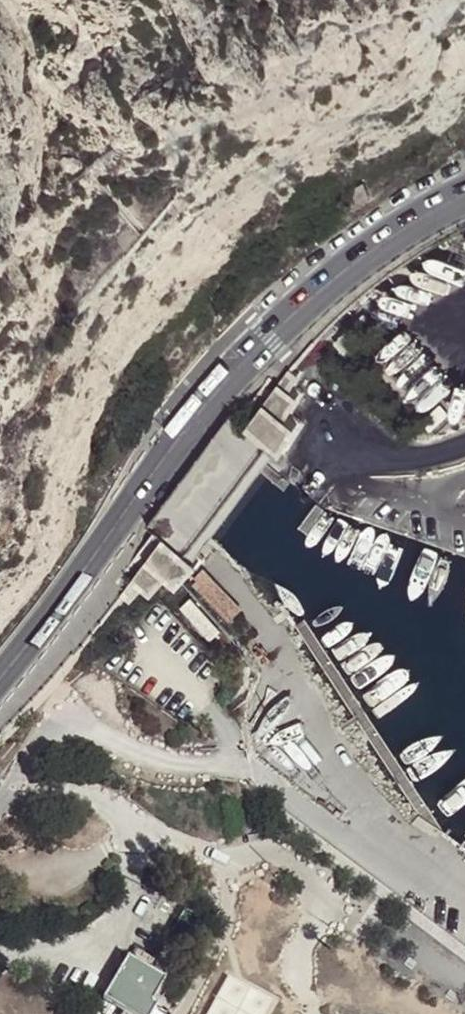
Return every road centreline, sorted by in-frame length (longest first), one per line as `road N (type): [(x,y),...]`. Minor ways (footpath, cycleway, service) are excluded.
road 1 (primary): [(0,675),(241,356),(348,263),(464,196)]

